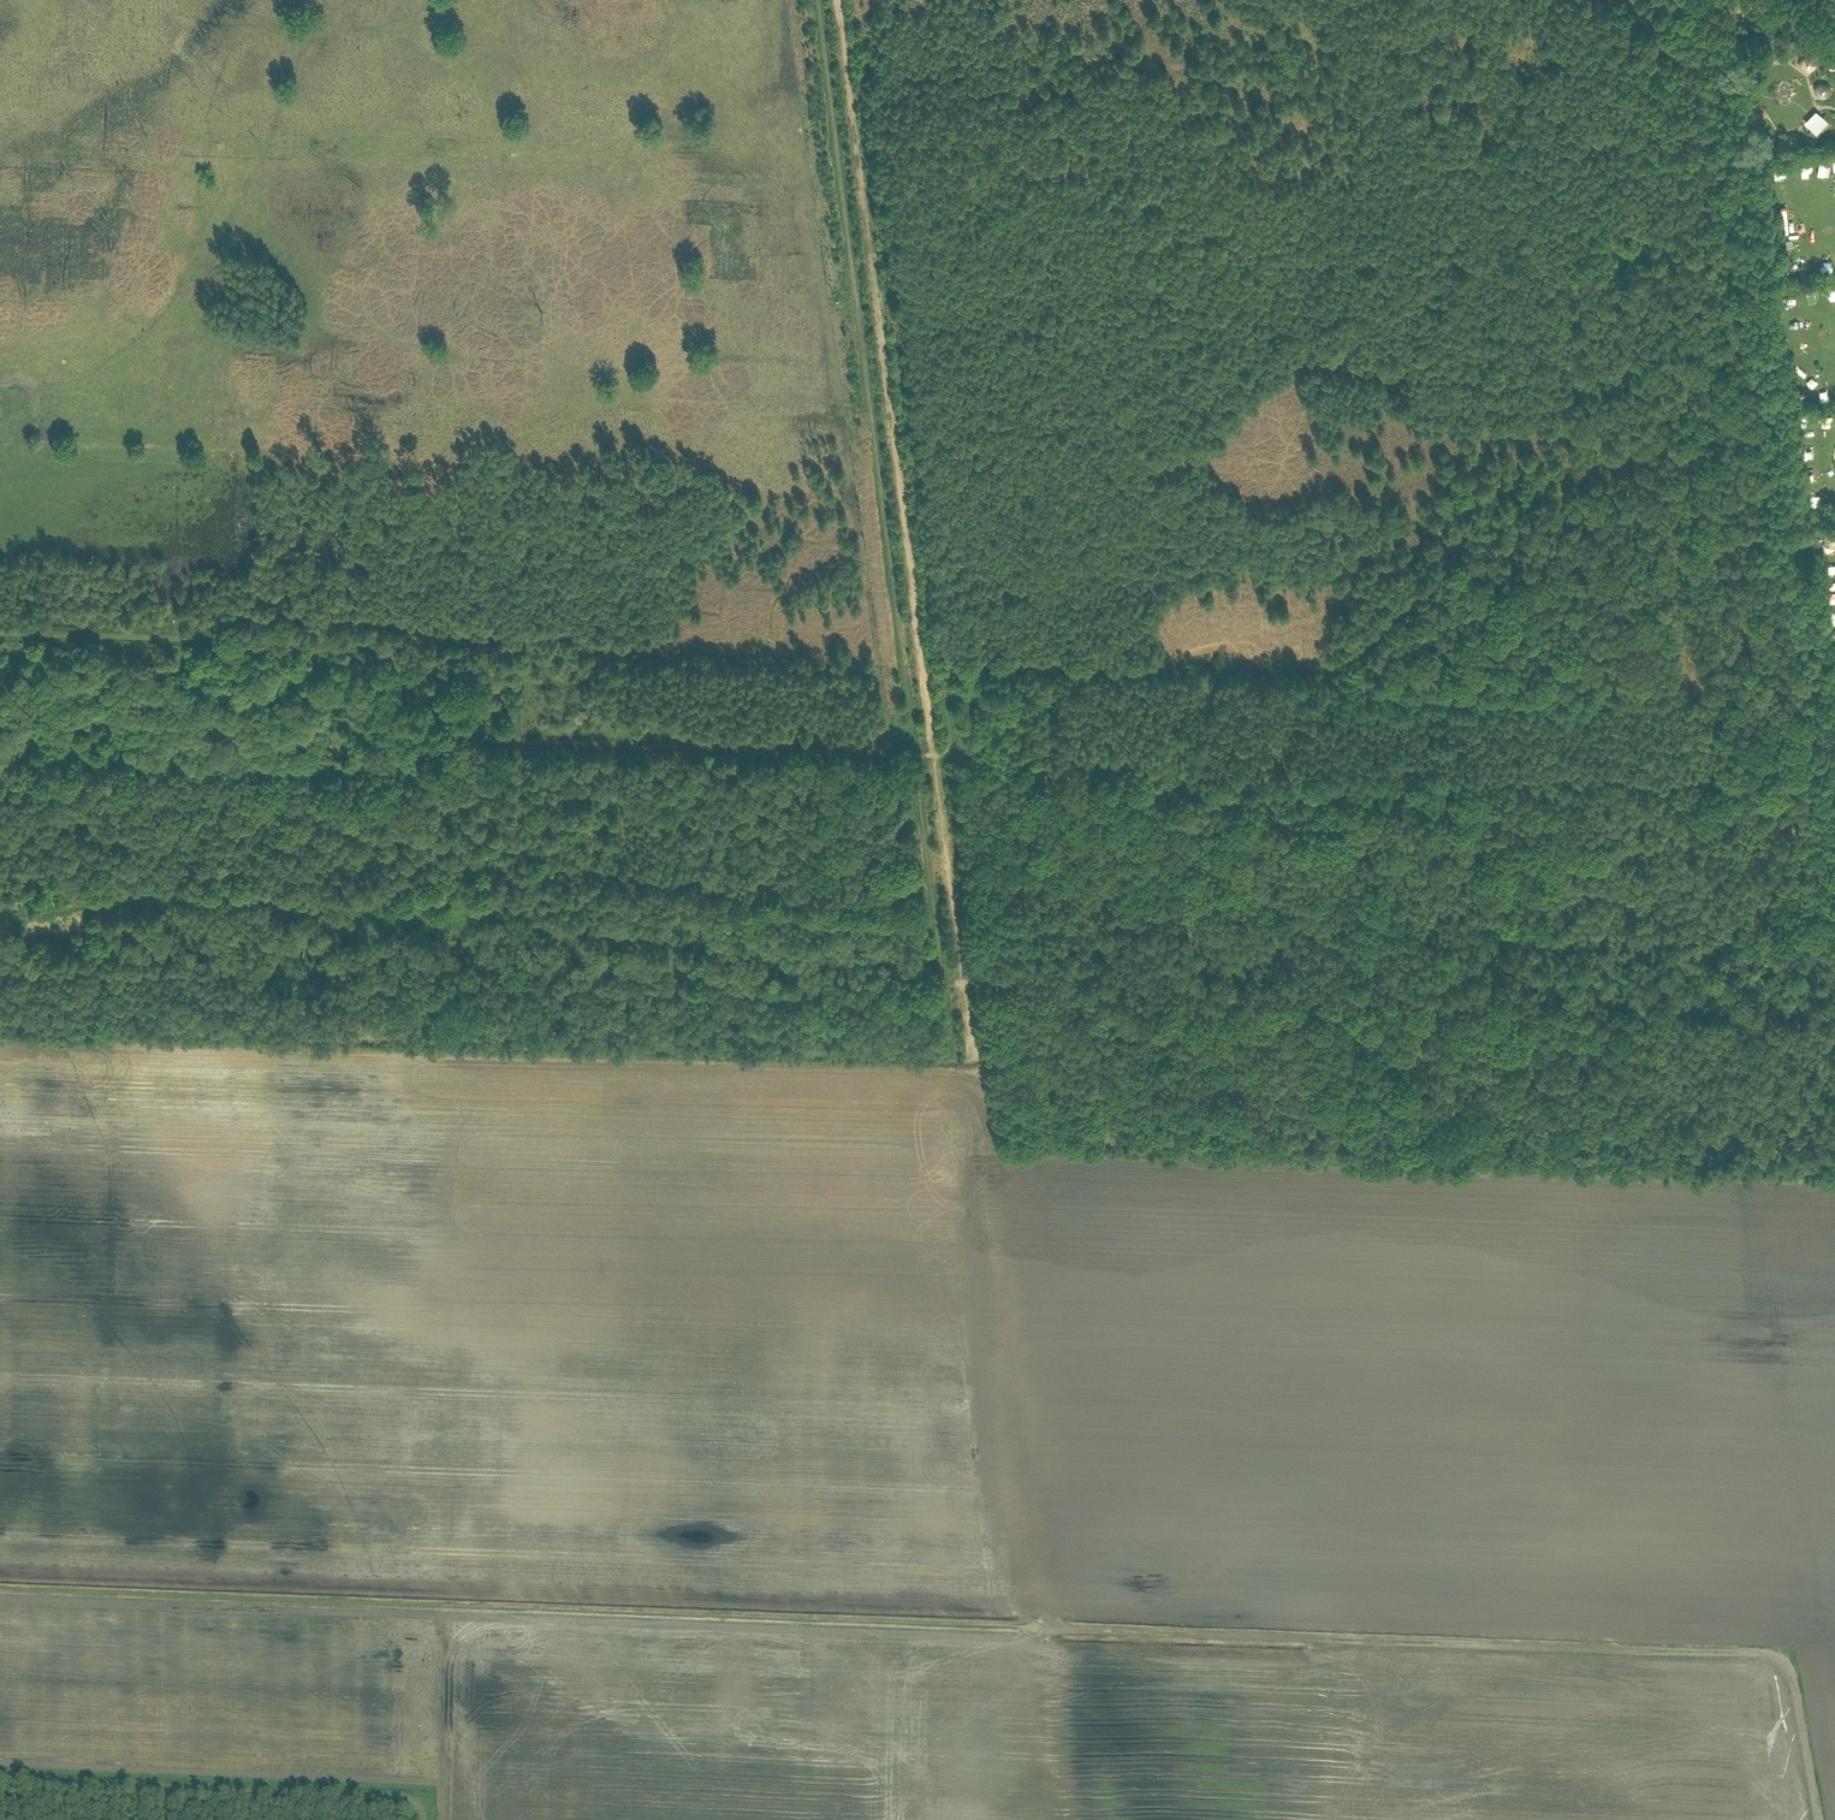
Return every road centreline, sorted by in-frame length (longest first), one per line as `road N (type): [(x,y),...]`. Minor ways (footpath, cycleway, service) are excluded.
road 1 (track): [(1819,1819),(1785,1653),(0,1590)]
road 2 (track): [(840,0),(962,983),(982,1071)]
road 3 (track): [(0,631),(371,642),(466,728),(915,754)]

